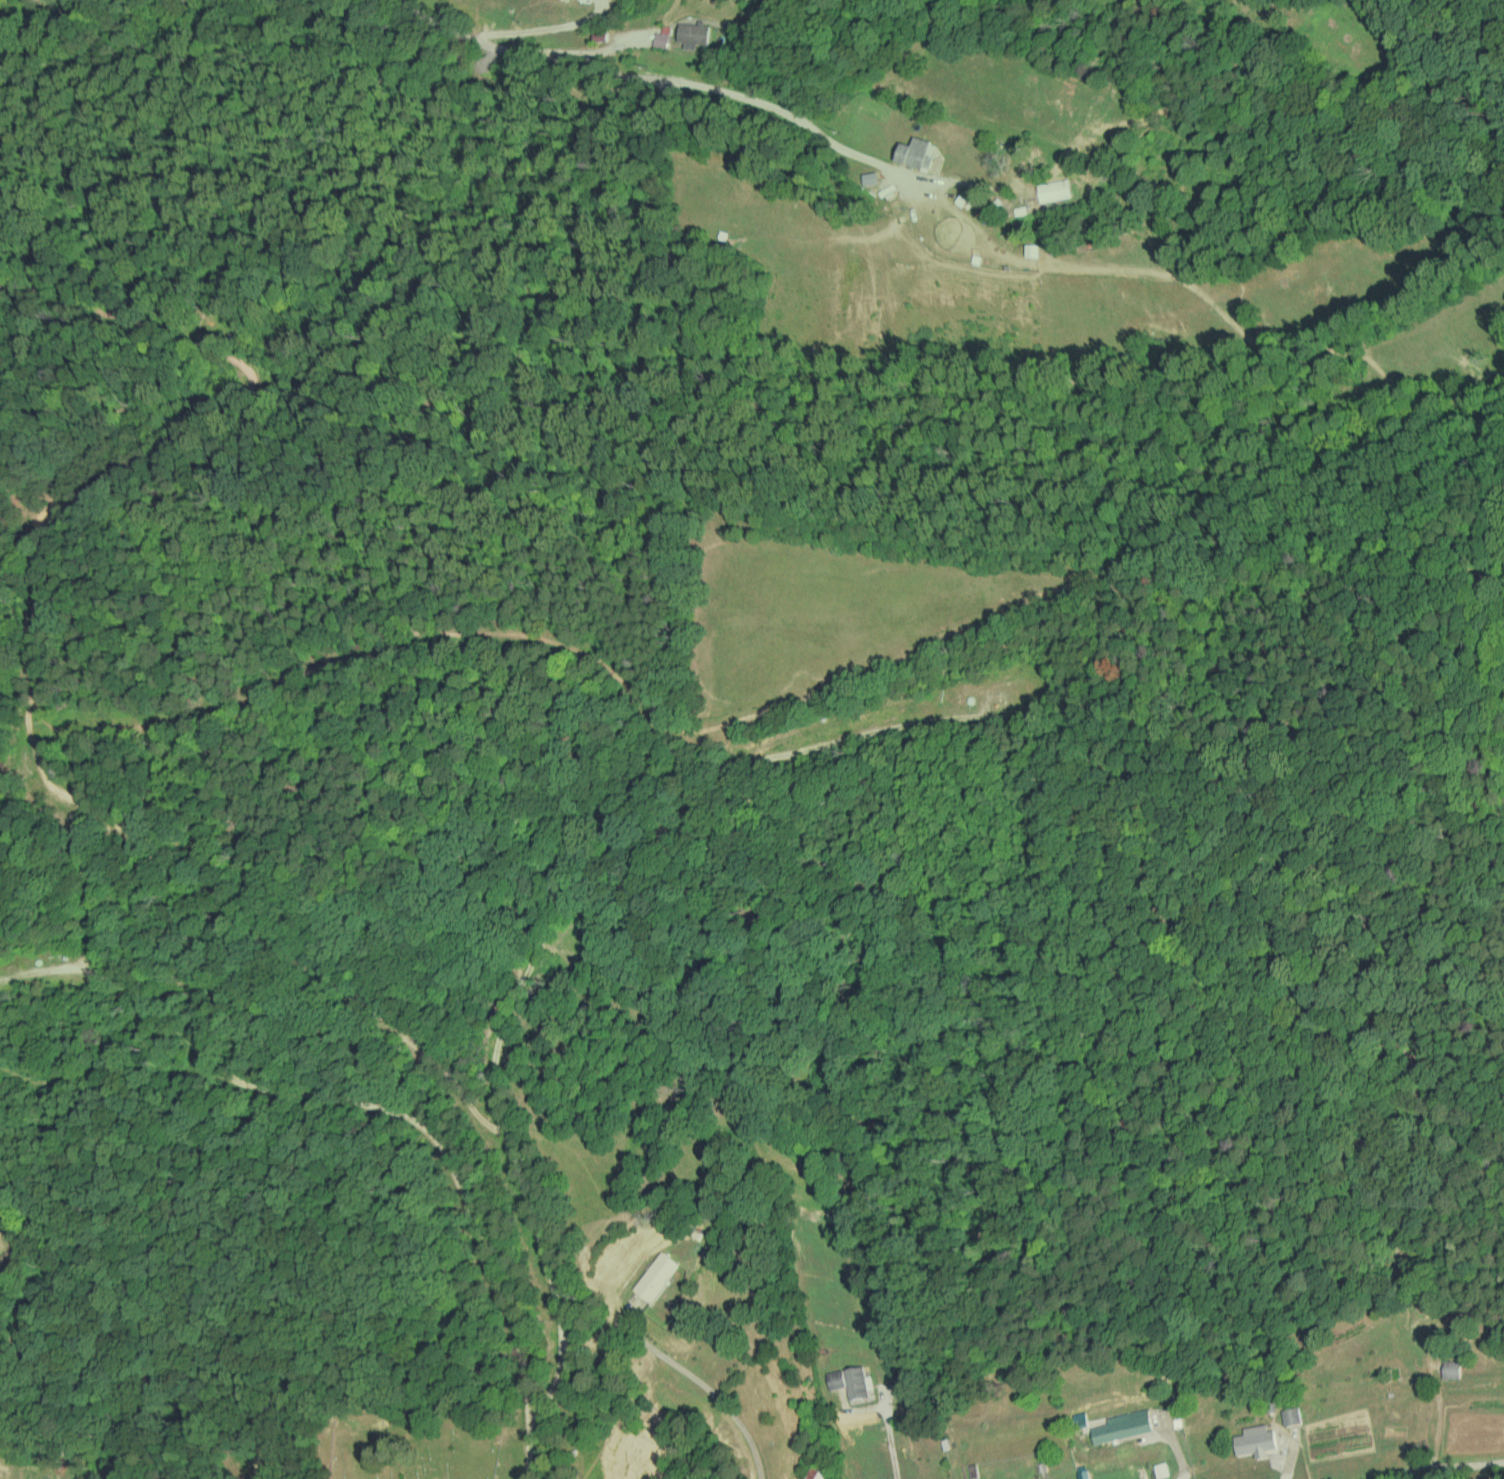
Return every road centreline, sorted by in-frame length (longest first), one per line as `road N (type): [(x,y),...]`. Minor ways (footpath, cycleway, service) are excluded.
road 1 (residential): [(376,0),(536,16),(708,72),(844,151),(925,173)]

